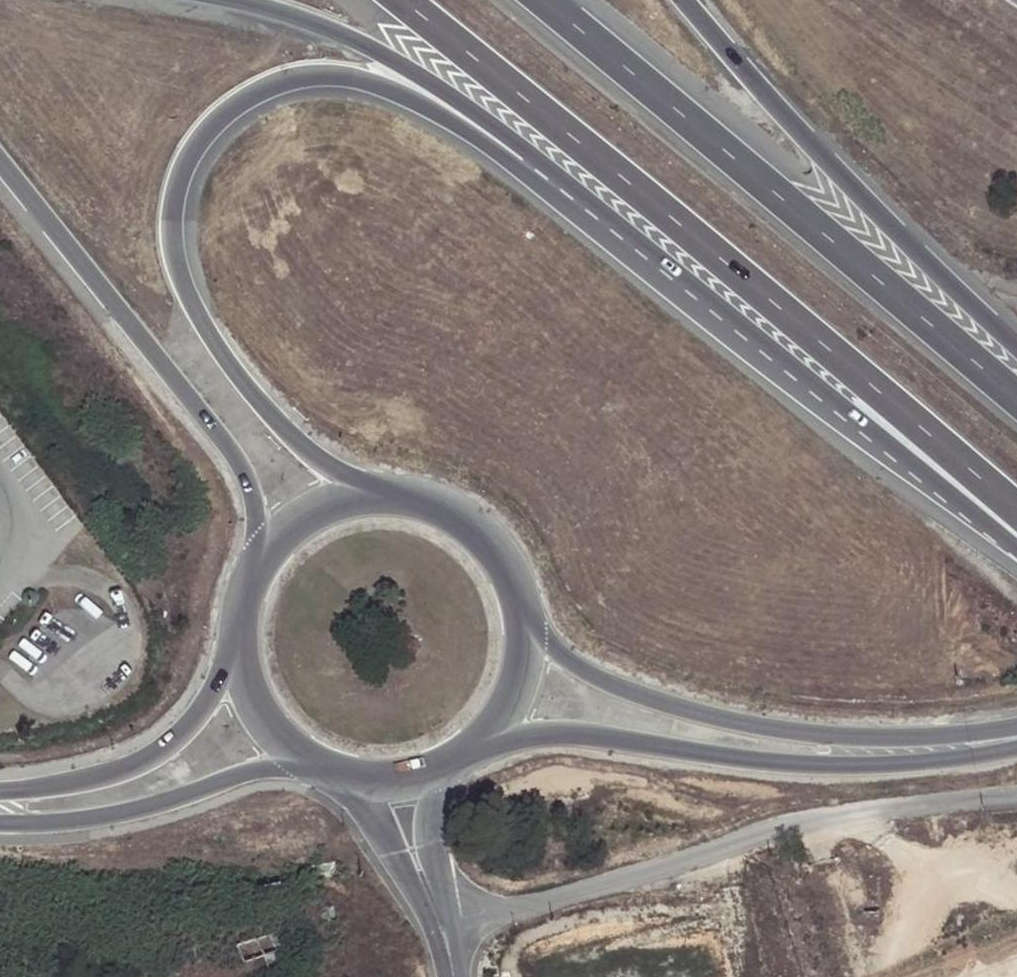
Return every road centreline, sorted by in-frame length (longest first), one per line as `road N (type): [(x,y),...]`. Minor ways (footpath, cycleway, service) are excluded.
road 1 (motorway): [(380,491),(320,460),(261,406),(217,348),(173,254),(169,204),(182,163),(235,102),(280,81),(354,78),(424,105),(811,386)]
road 2 (motorway): [(402,0),(1016,516)]
road 3 (motorway): [(234,0),(317,24),(415,71),(557,175),(811,386)]
road 4 (motorway): [(1016,399),(540,0)]
road 5 (residential): [(441,927),(808,819),(1016,791)]
road 6 (secondary): [(477,737),(575,735),(739,761),(890,767),(1016,746)]
road 7 (secondary): [(1016,727),(889,739),(739,723),(622,688),(519,618)]
road 8 (motorway): [(1016,344),(831,169),(684,0)]
road 9 (secondary): [(0,166),(240,463),(257,554)]
road 10 (tertiary): [(0,822),(130,812),(306,760)]
road 11 (tertiary): [(232,632),(208,700),(168,746),(102,776),(0,793)]
road 12 (motorway): [(811,386),(1016,540)]
road 13 (secondary): [(519,618),(487,543),(420,498),(380,491)]
road 14 (unclassified): [(328,770),(397,847),(441,927)]
road 15 (track): [(1016,847),(938,866),(918,860),(863,811)]
road 16 (unclassified): [(441,927),(423,823),(424,770)]
road 17 (secondary): [(232,632),(251,706),(306,760)]
road 18 (secondary): [(380,491),(310,507),(257,554)]
road 19 (secondary): [(477,737),(503,702),(517,661),(519,618)]

